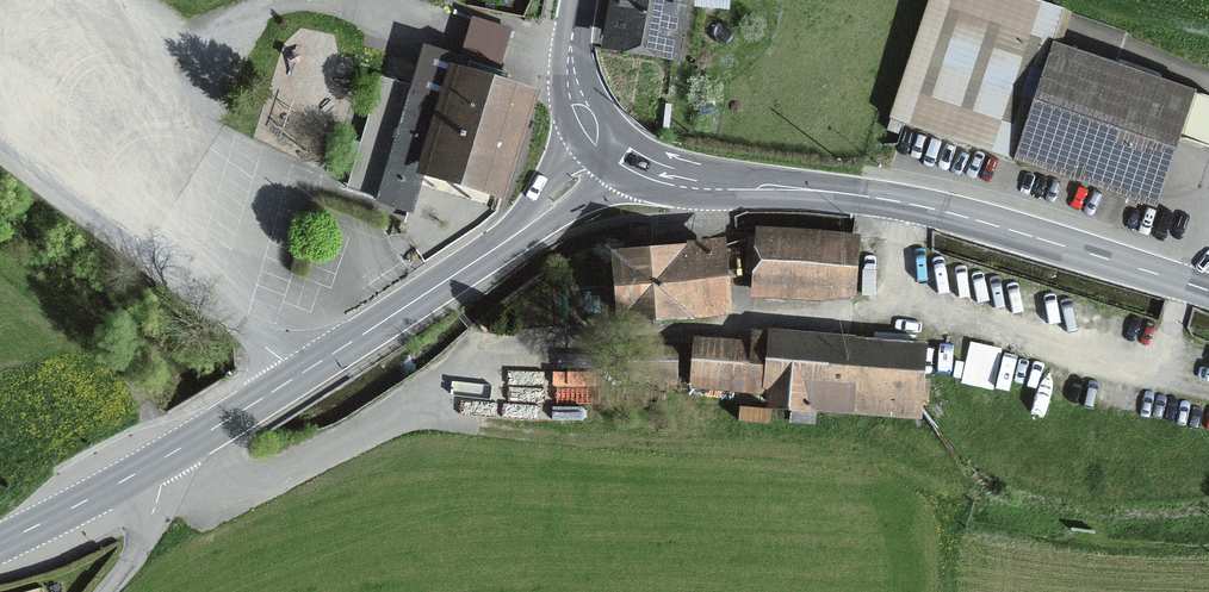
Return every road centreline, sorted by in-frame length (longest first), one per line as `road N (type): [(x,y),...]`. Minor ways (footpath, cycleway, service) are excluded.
road 1 (secondary): [(1208,291),(980,221),(842,194),(675,181),(615,153)]
road 2 (secondary): [(301,373),(615,153)]
road 3 (unclassified): [(301,373),(0,148)]
road 4 (secondary): [(0,543),(163,458)]
road 5 (secondary): [(615,153),(574,82),(579,0)]
road 6 (secondary): [(163,458),(301,373)]
road 7 (unclassified): [(163,458),(149,527),(103,591)]

